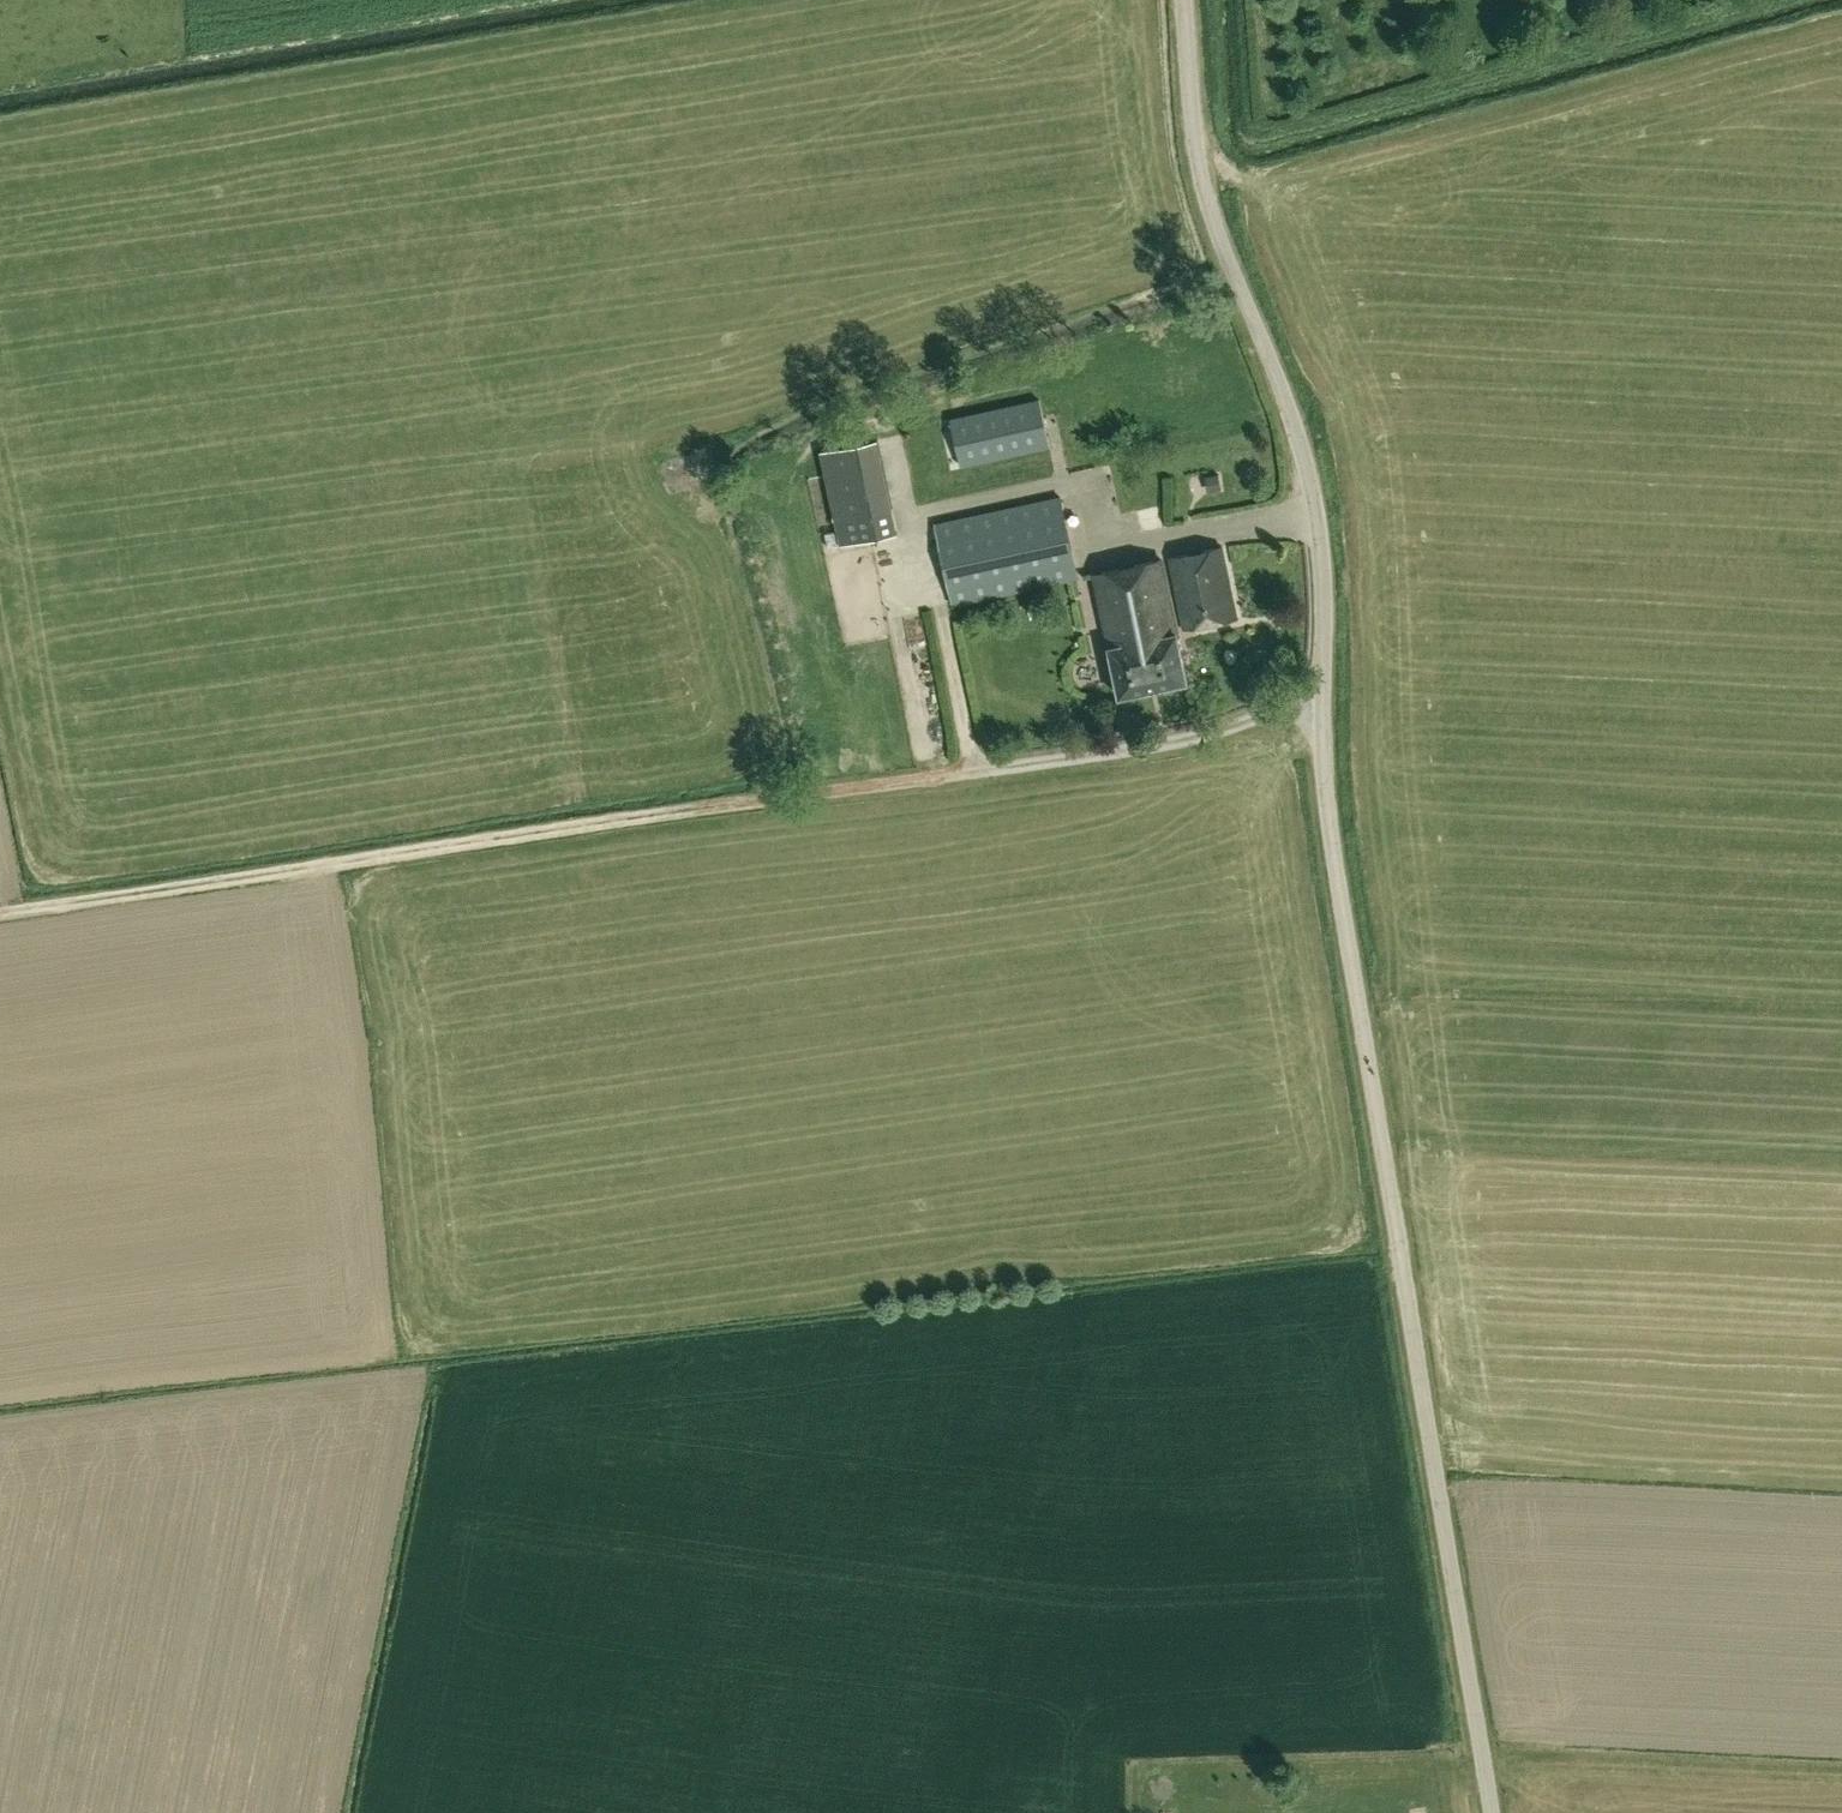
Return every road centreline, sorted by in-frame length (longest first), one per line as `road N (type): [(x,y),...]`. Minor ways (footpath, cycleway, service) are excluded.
road 1 (unclassified): [(1488,1812),(1309,737),(1317,576),(1299,459),(1205,204),(1185,70),(1184,0)]
road 2 (track): [(1311,695),(1145,746),(0,909)]

